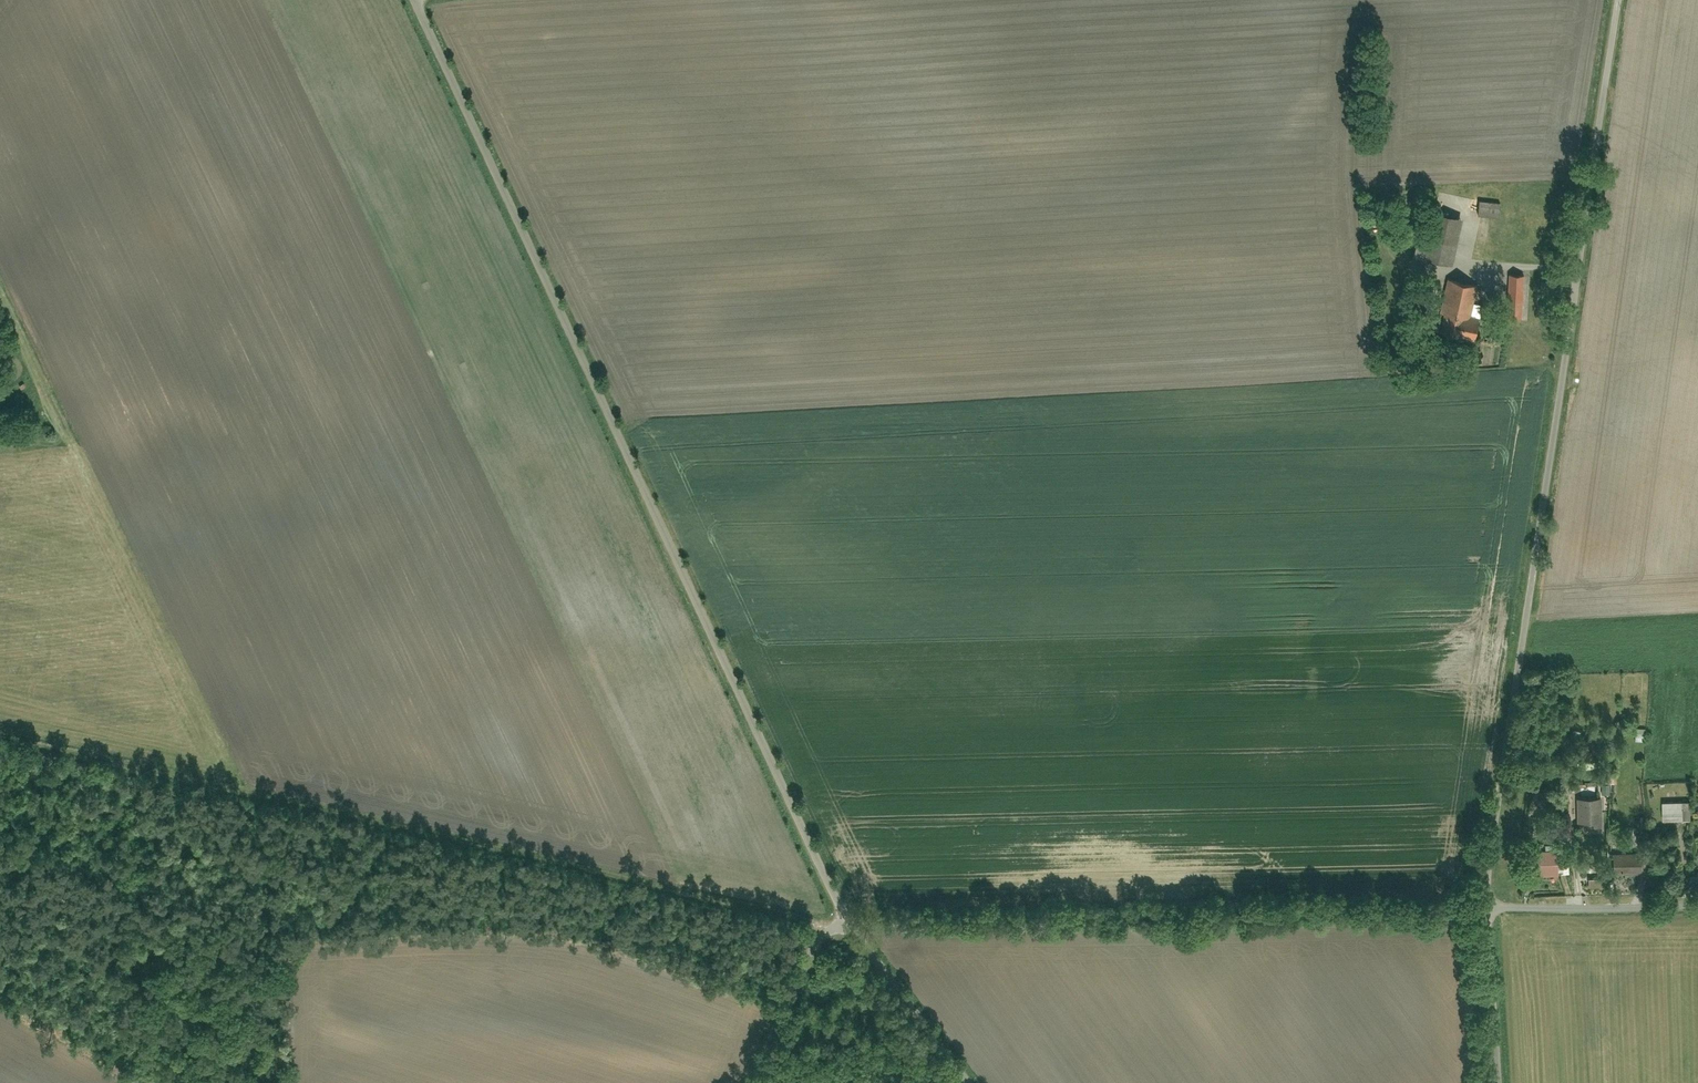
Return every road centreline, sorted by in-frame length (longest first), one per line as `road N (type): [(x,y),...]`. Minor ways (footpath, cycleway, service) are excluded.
road 1 (residential): [(1616,0),(1490,908),(1504,1082)]
road 2 (unclassified): [(845,920),(416,0)]
road 3 (track): [(845,920),(773,914),(551,865),(0,729)]
road 4 (track): [(306,1082),(322,1064),(305,994),(391,825)]
road 5 (track): [(1697,905),(1475,908)]
road 6 (residential): [(971,1082),(845,920)]
road 7 (track): [(755,1082),(798,974),(829,928),(845,920)]

